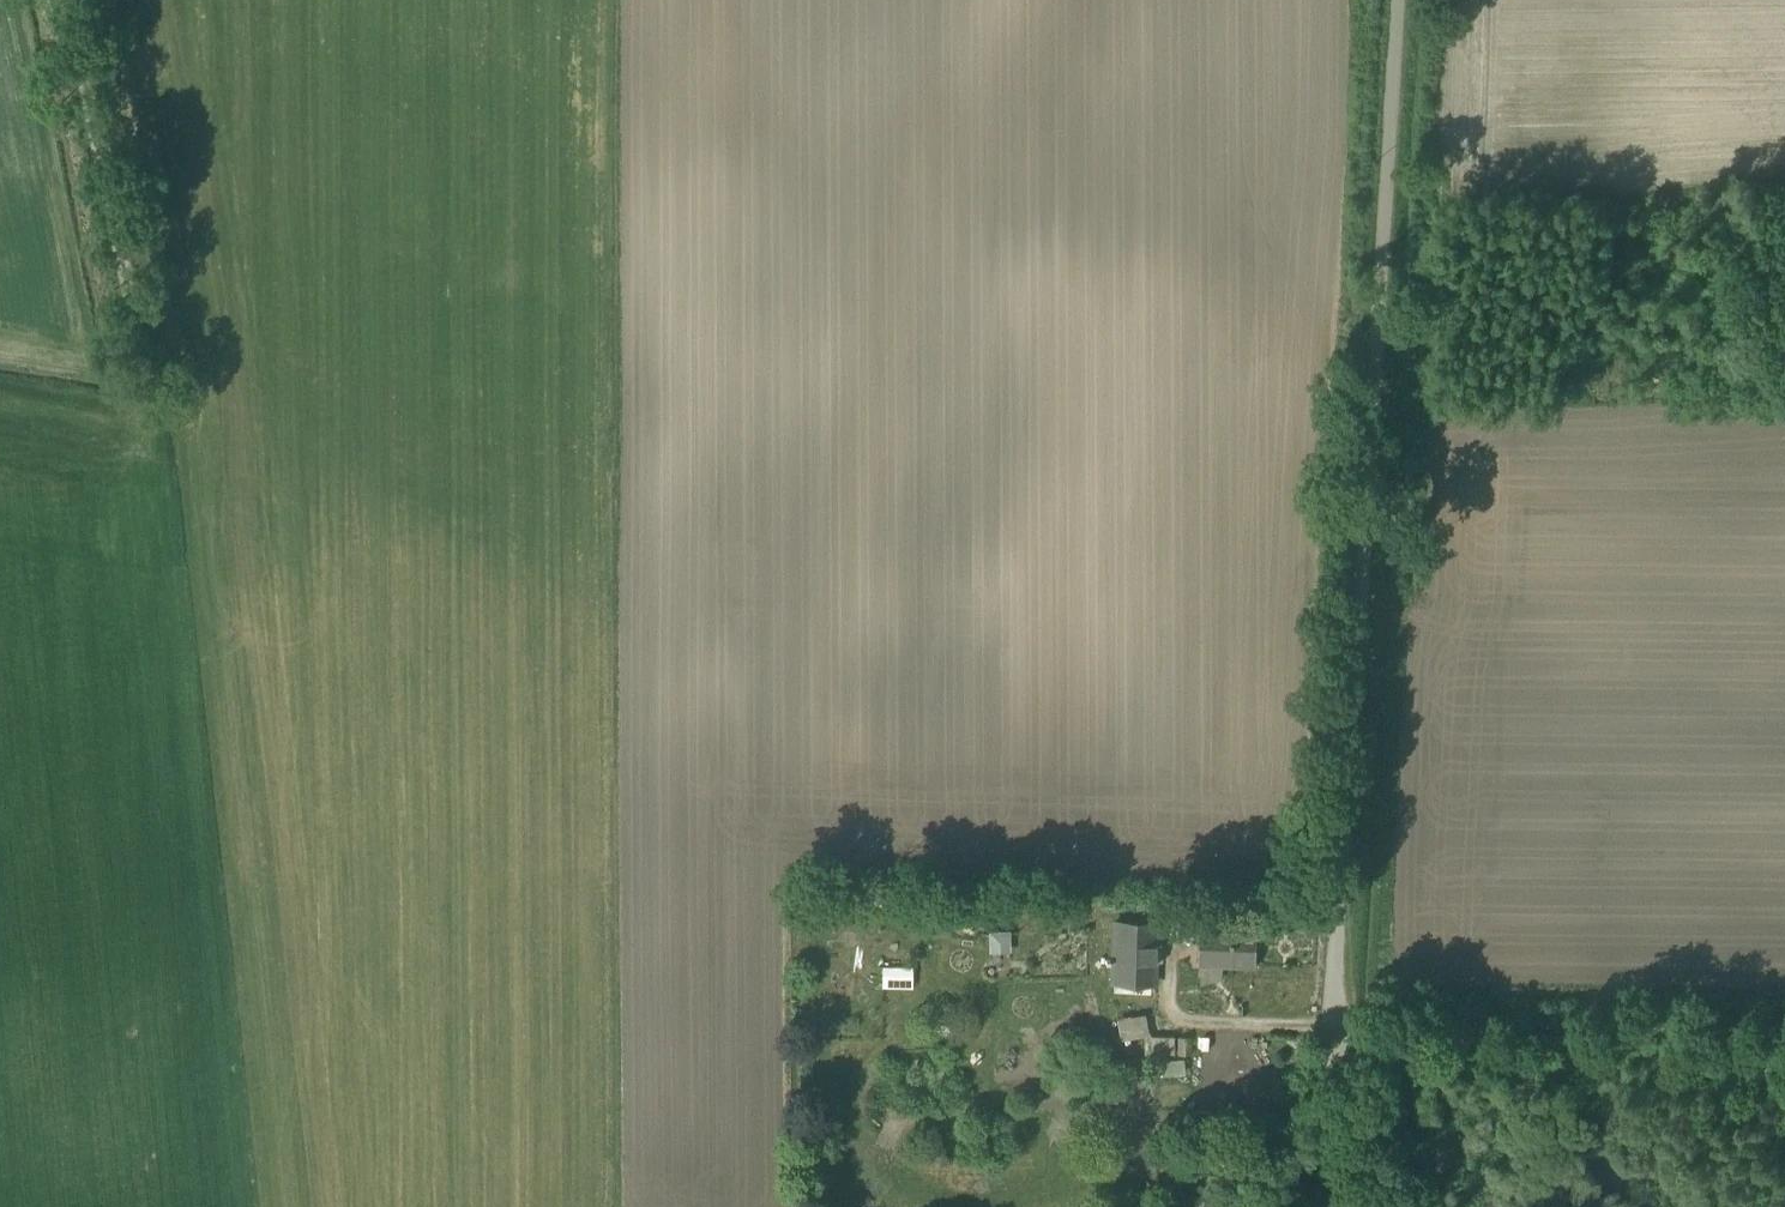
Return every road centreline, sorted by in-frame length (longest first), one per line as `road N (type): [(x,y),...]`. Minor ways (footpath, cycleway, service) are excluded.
road 1 (track): [(1399,1206),(1396,1060),(1377,1033)]
road 2 (track): [(1327,1206),(1333,1033)]

